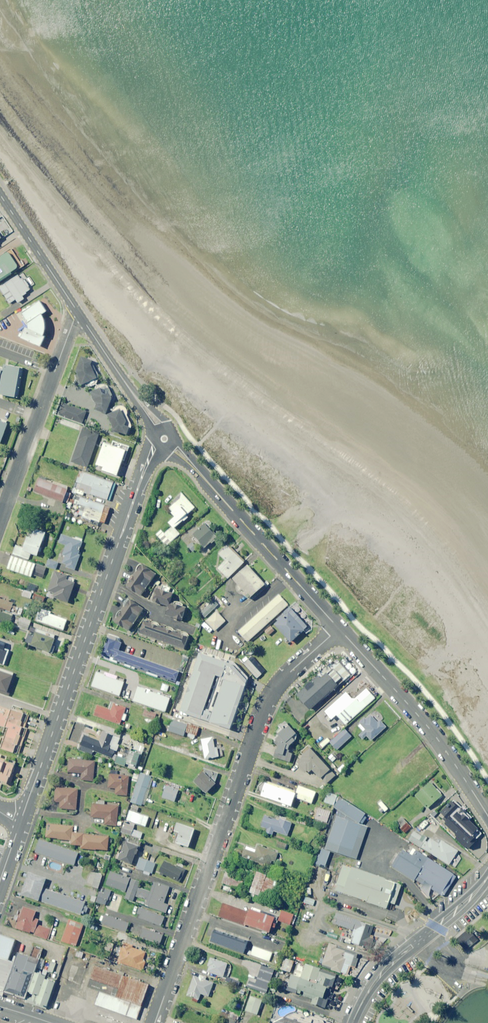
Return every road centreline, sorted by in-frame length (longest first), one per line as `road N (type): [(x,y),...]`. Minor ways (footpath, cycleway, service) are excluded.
road 1 (residential): [(153,1022),(273,686),(338,629)]
road 2 (secondary): [(156,444),(20,822)]
road 3 (residential): [(338,629),(430,730),(487,817)]
road 4 (residential): [(0,517),(76,311)]
road 5 (residential): [(201,475),(338,629)]
road 6 (residential): [(487,875),(389,964),(352,1022)]
road 7 (secondary): [(0,195),(76,311)]

